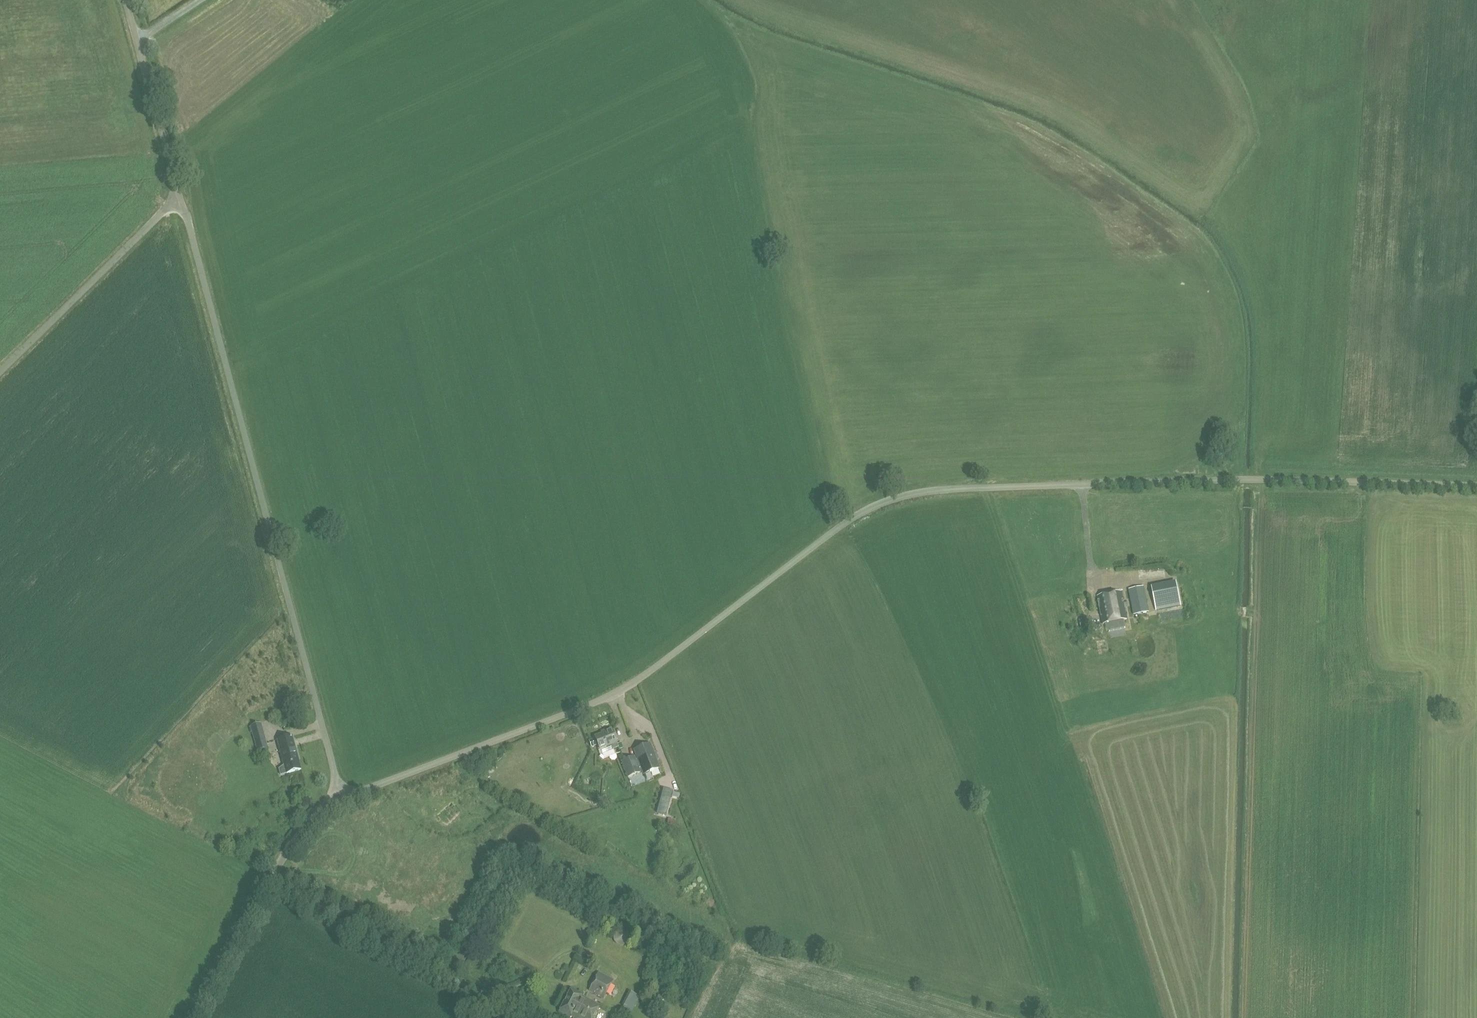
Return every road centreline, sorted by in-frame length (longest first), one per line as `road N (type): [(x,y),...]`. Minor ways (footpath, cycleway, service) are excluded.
road 1 (unclassified): [(342,799),(624,688),(859,512),(911,492),(1212,480),(1476,486)]
road 2 (unclassified): [(342,799),(181,194)]
road 3 (unclassified): [(192,1017),(291,847),(342,799)]
road 4 (unclassified): [(0,374),(181,194)]
road 5 (unclassified): [(181,194),(119,0)]

